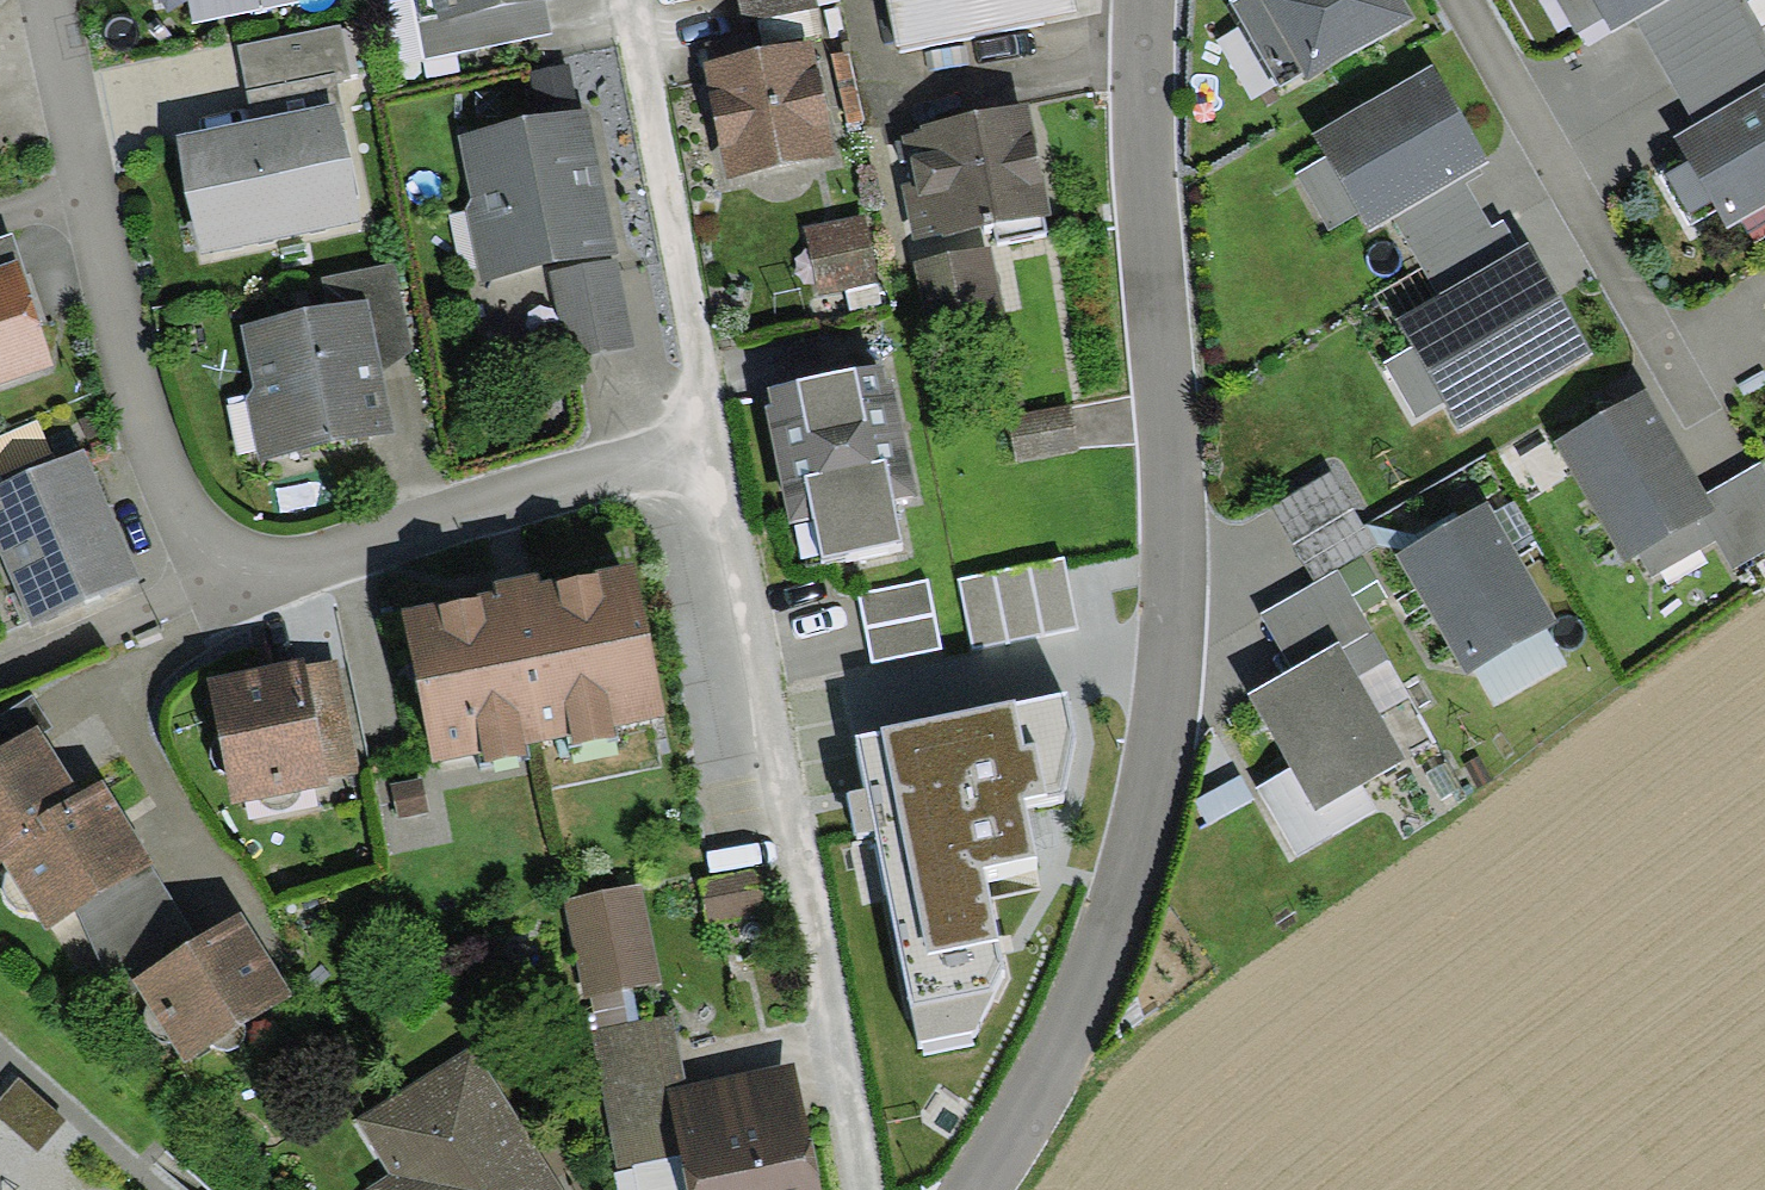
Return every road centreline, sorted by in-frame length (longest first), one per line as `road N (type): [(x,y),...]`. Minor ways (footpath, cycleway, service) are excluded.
road 1 (residential): [(1141,0),(1170,597),(1154,807),(1076,1024),(956,1189)]
road 2 (residential): [(715,463),(279,571),(228,570),(191,542),(159,462),(47,0)]
road 3 (residential): [(715,463),(860,1189)]
road 4 (residential): [(629,0),(715,463)]

